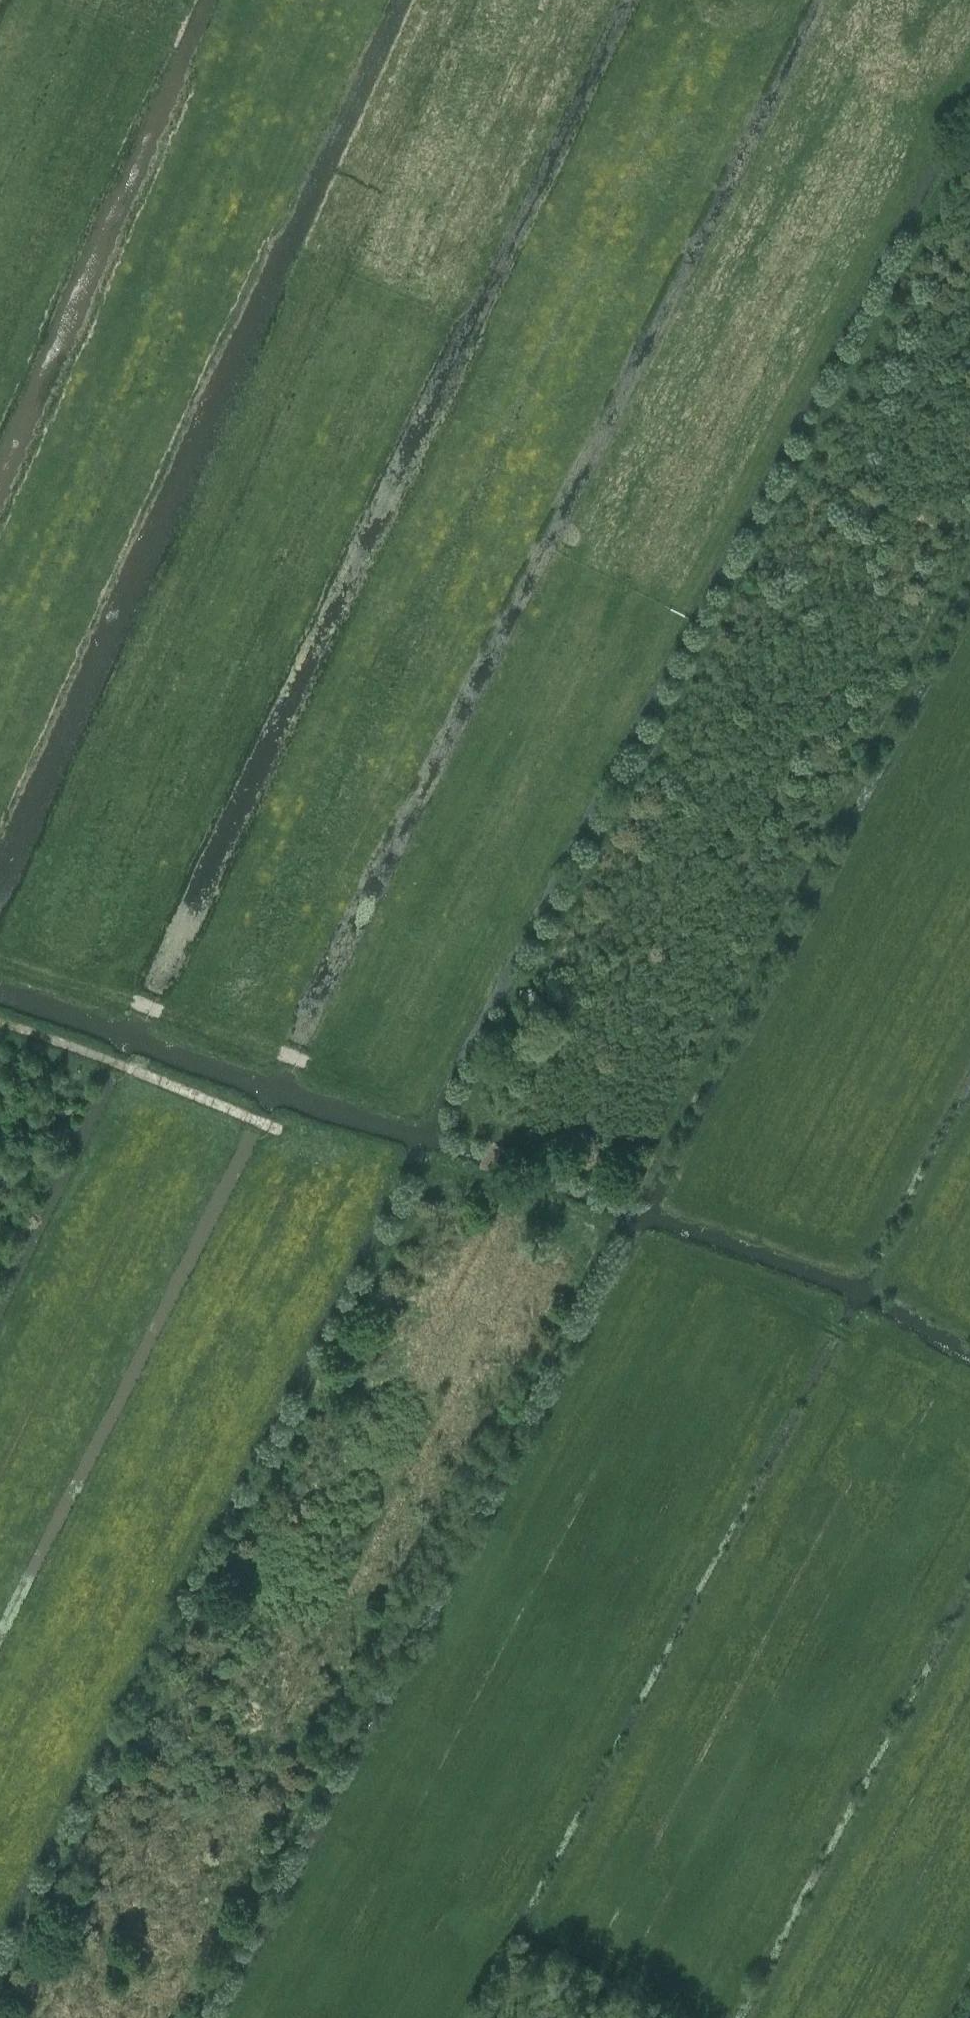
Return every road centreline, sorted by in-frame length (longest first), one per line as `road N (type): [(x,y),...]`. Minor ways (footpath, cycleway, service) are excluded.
road 1 (track): [(0,1034),(251,1128)]

